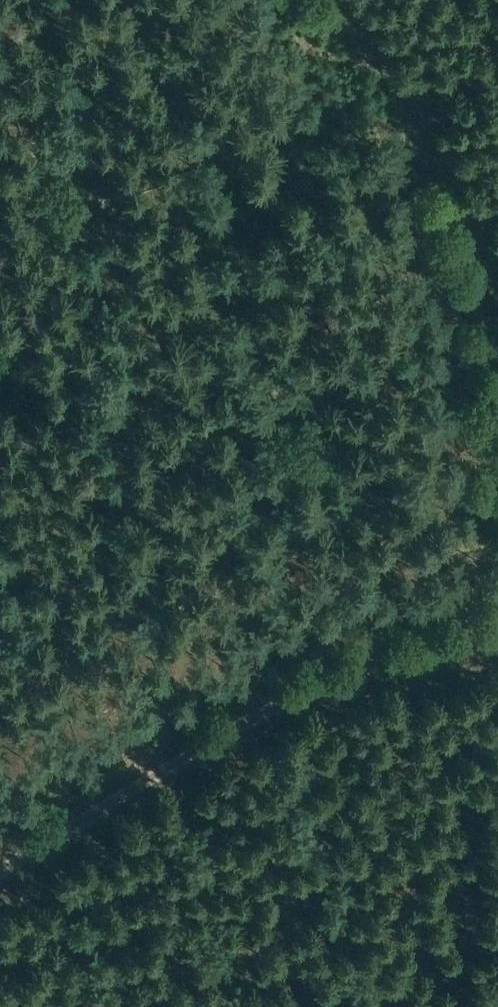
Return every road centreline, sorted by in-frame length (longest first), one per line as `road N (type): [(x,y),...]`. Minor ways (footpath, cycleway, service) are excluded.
road 1 (track): [(0,877),(337,675),(497,636)]
road 2 (track): [(497,369),(438,173),(412,115),(324,0)]

